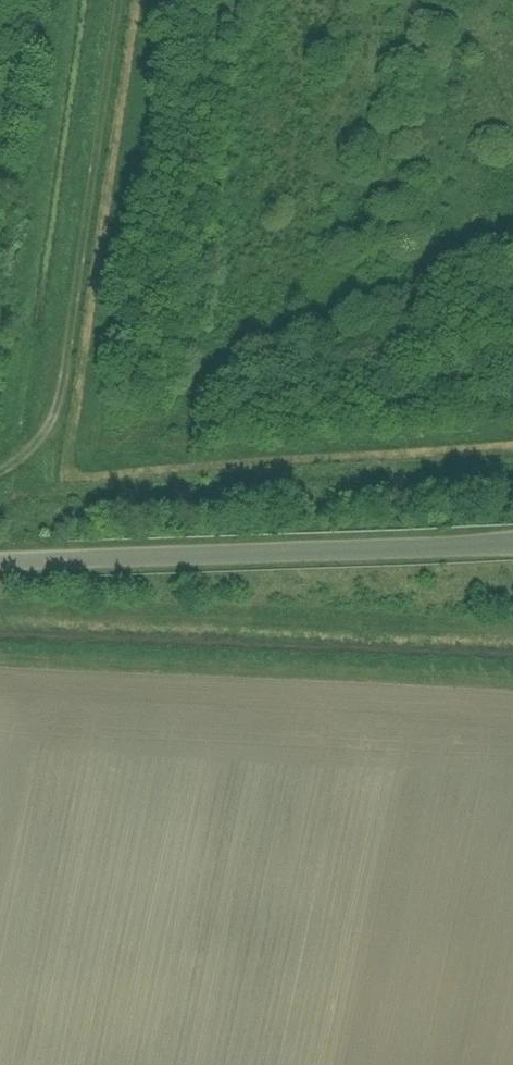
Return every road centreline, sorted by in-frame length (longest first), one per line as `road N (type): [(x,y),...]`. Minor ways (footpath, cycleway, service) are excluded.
road 1 (unclassified): [(0,564),(512,549)]
road 2 (track): [(0,465),(48,427),(70,391),(125,0)]

